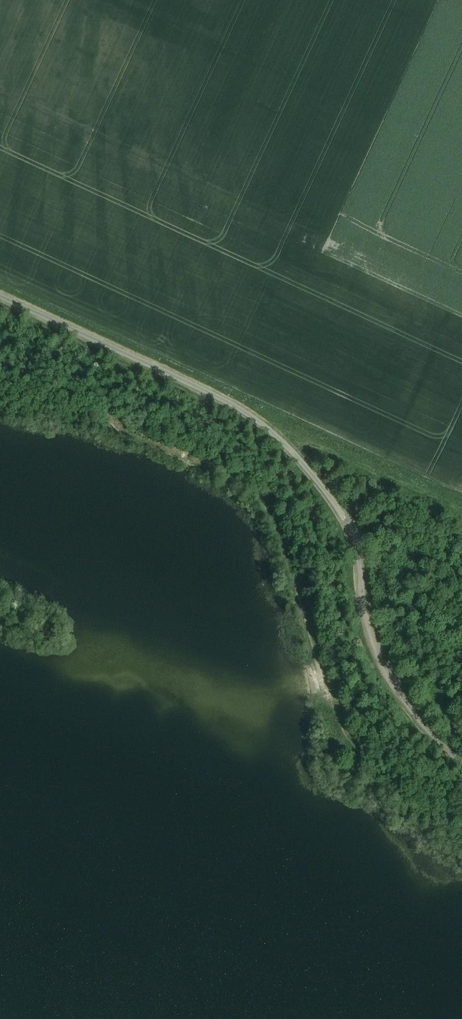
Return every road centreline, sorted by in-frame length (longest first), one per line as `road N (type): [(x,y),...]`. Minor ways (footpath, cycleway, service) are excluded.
road 1 (unclassified): [(461,763),(431,740),(376,656),(356,547),(315,476),(250,416),(0,298)]

